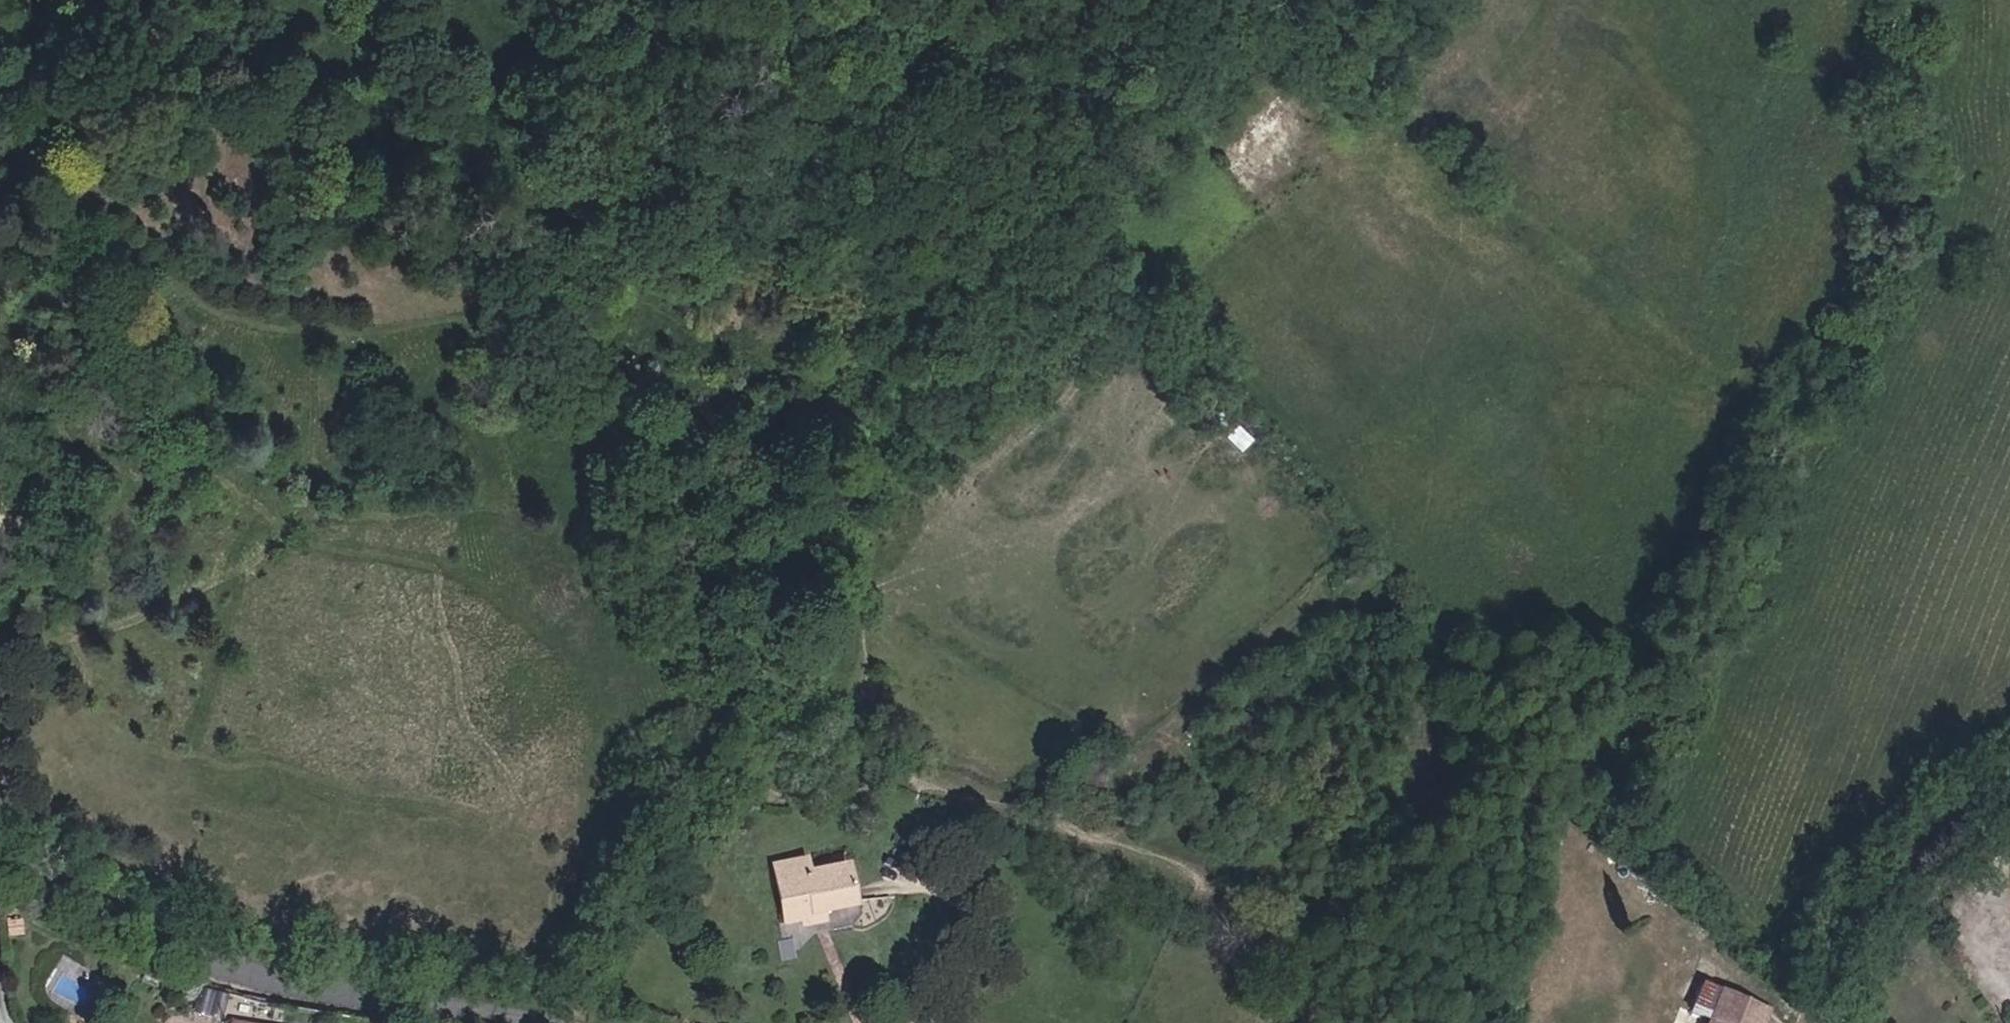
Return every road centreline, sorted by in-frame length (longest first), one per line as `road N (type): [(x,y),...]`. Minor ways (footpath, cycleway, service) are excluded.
road 1 (unclassified): [(0,858),(251,974),(558,1022)]
road 2 (unclassified): [(2009,800),(1956,830),(1831,1022)]

